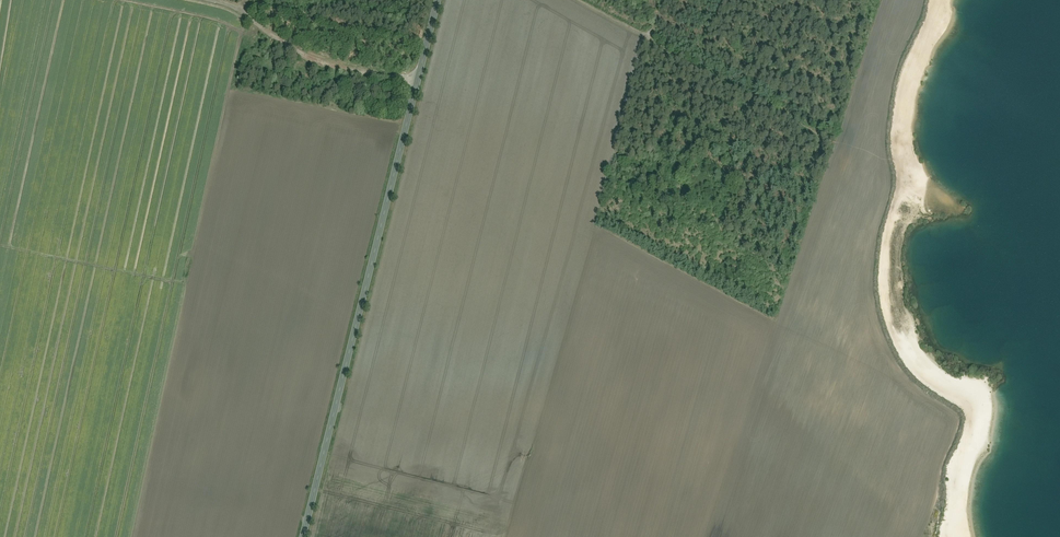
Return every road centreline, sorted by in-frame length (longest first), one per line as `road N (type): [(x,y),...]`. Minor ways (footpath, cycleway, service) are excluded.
road 1 (tertiary): [(439,0),(304,536)]

